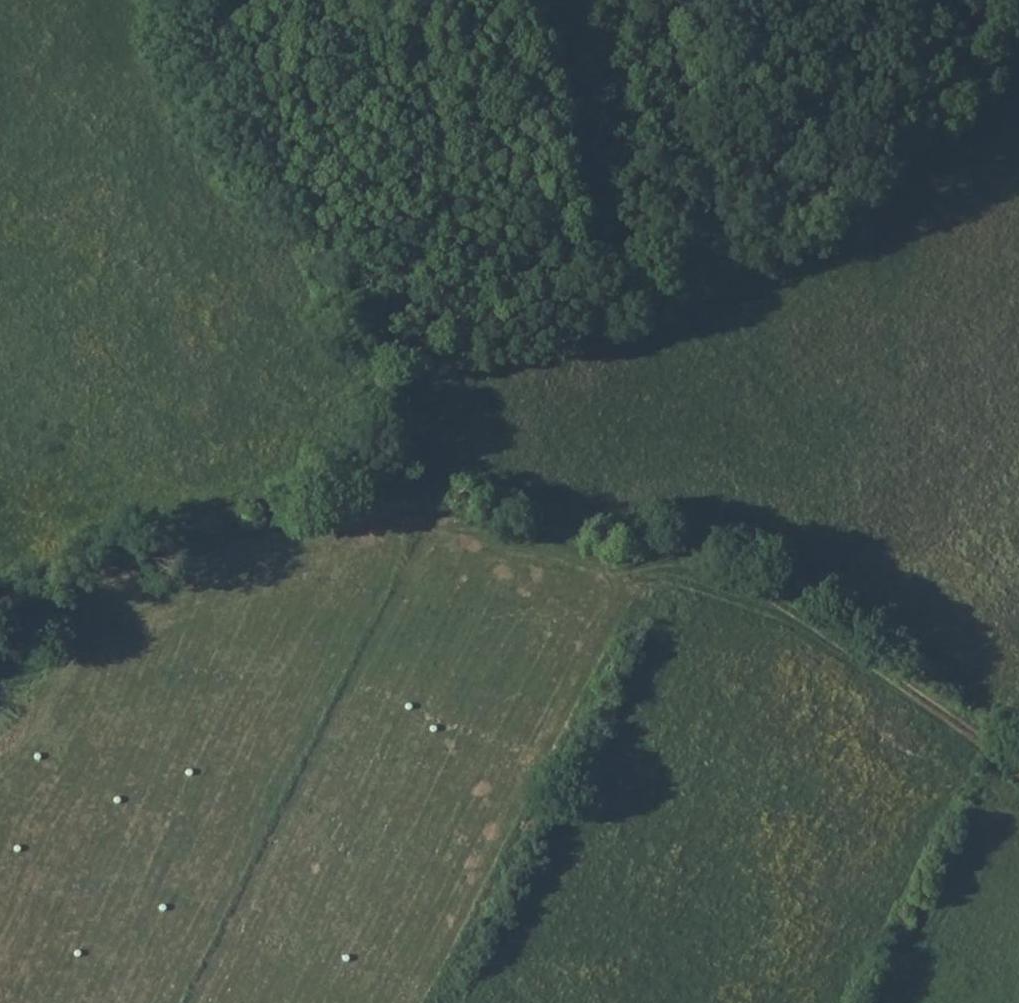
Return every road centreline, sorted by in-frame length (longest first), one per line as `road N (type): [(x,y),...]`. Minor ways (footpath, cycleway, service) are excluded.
road 1 (track): [(1018,769),(842,636),(689,555)]

